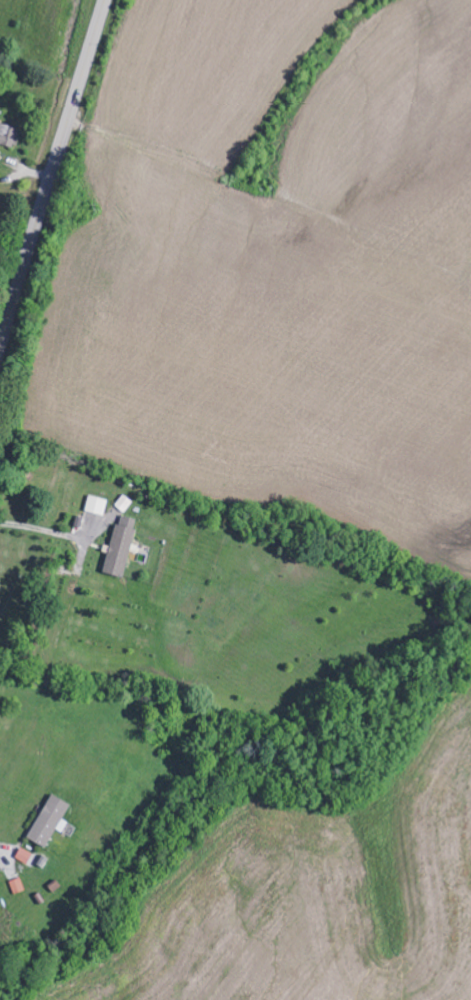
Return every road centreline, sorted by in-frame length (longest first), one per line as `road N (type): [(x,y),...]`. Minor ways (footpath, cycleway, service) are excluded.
road 1 (tertiary): [(0,345),(105,0)]

